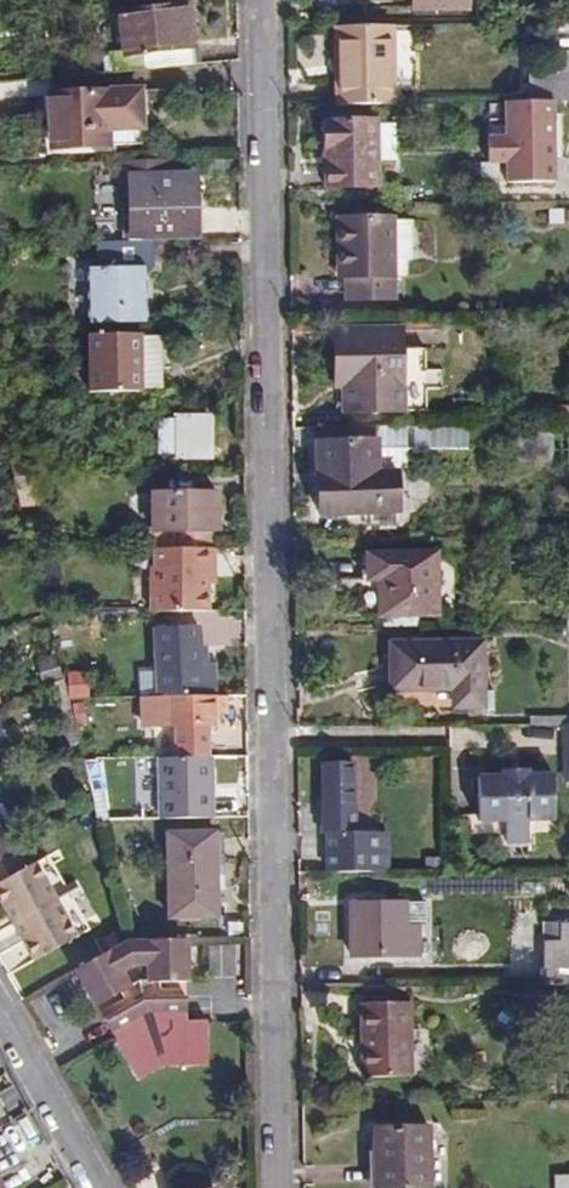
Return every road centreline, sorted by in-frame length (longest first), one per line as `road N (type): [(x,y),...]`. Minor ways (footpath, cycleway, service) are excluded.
road 1 (residential): [(253,0),(269,1187)]
road 2 (residential): [(0,1027),(88,1187)]

